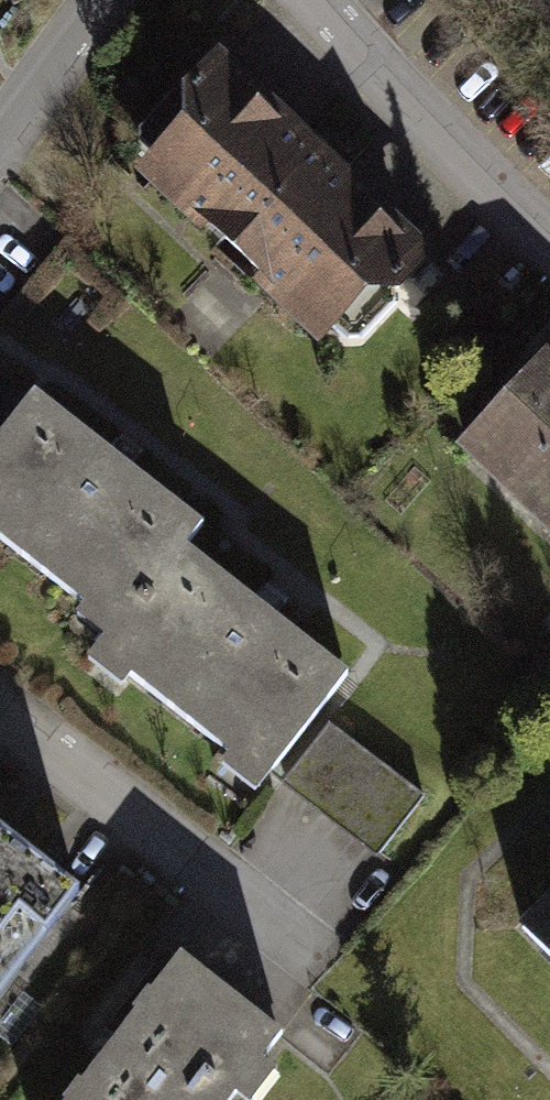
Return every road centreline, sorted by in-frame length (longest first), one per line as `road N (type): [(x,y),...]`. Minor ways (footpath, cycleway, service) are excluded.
road 1 (residential): [(0,691),(276,914)]
road 2 (residential): [(549,202),(359,0)]
road 3 (residential): [(106,0),(0,163)]

